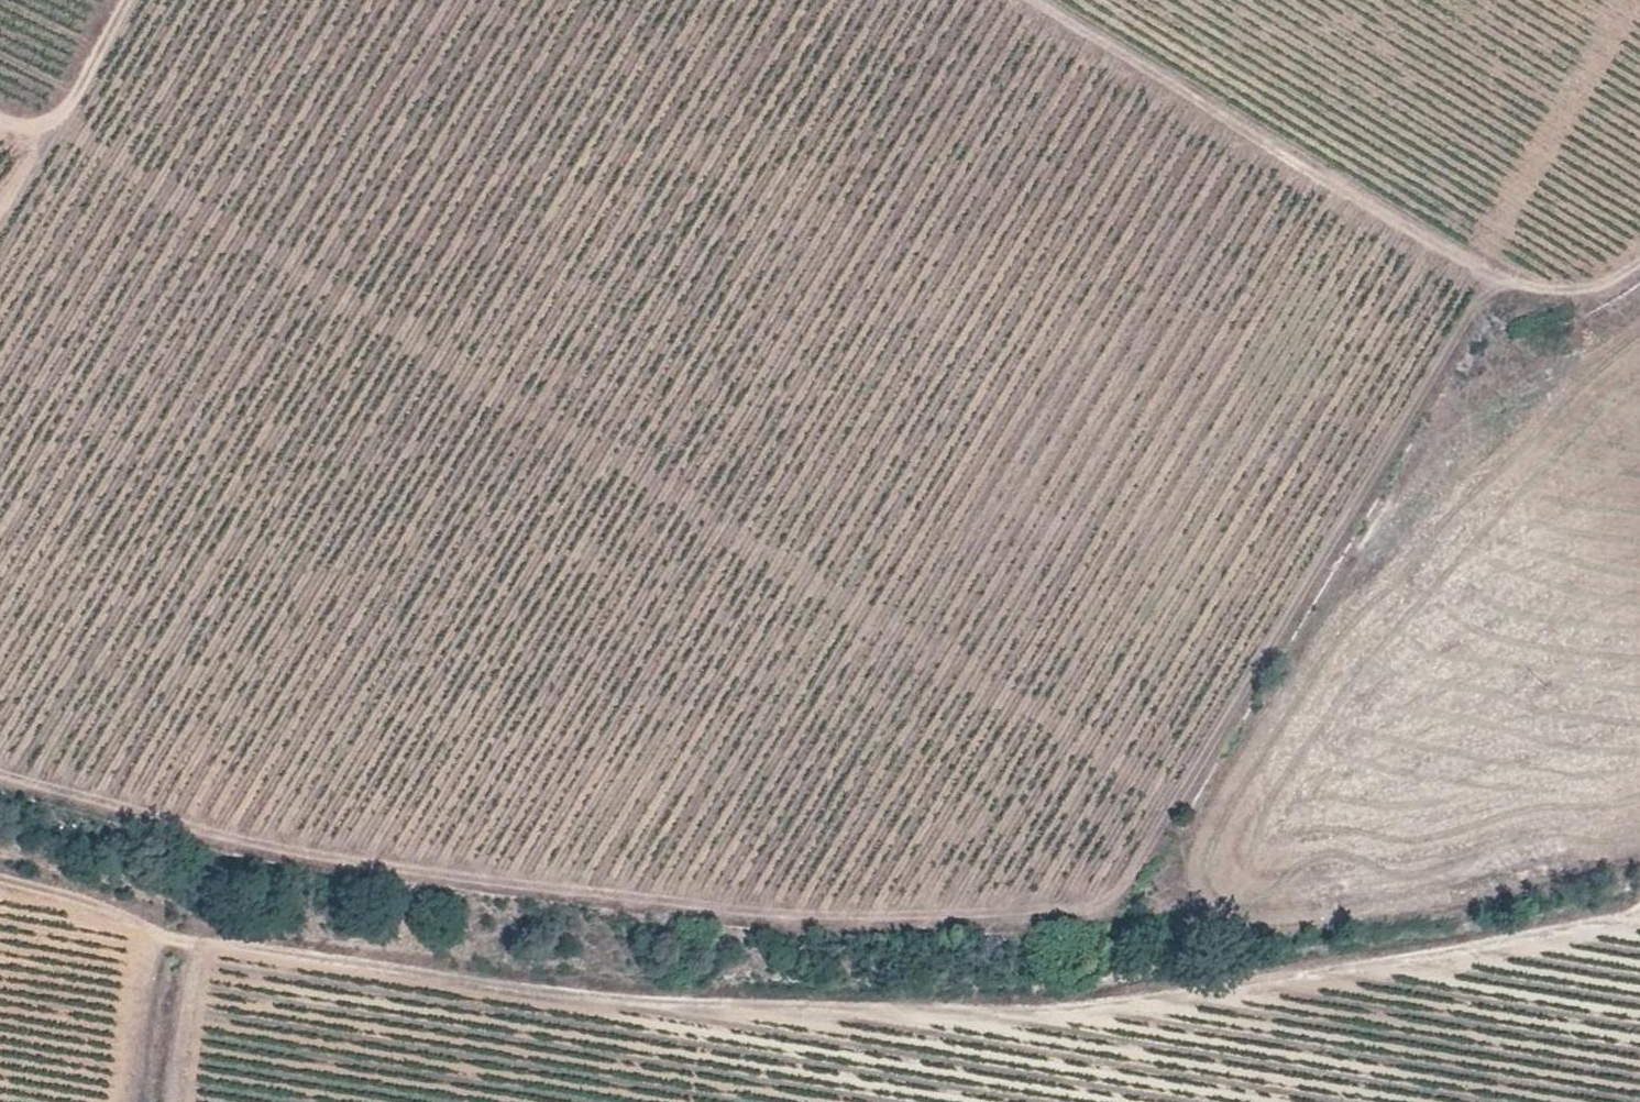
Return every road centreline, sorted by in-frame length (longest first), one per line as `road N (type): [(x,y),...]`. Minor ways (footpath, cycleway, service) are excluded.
road 1 (track): [(0,879),(187,939),(666,1005),(1117,1001),(1639,916)]
road 2 (track): [(0,225),(134,0)]

